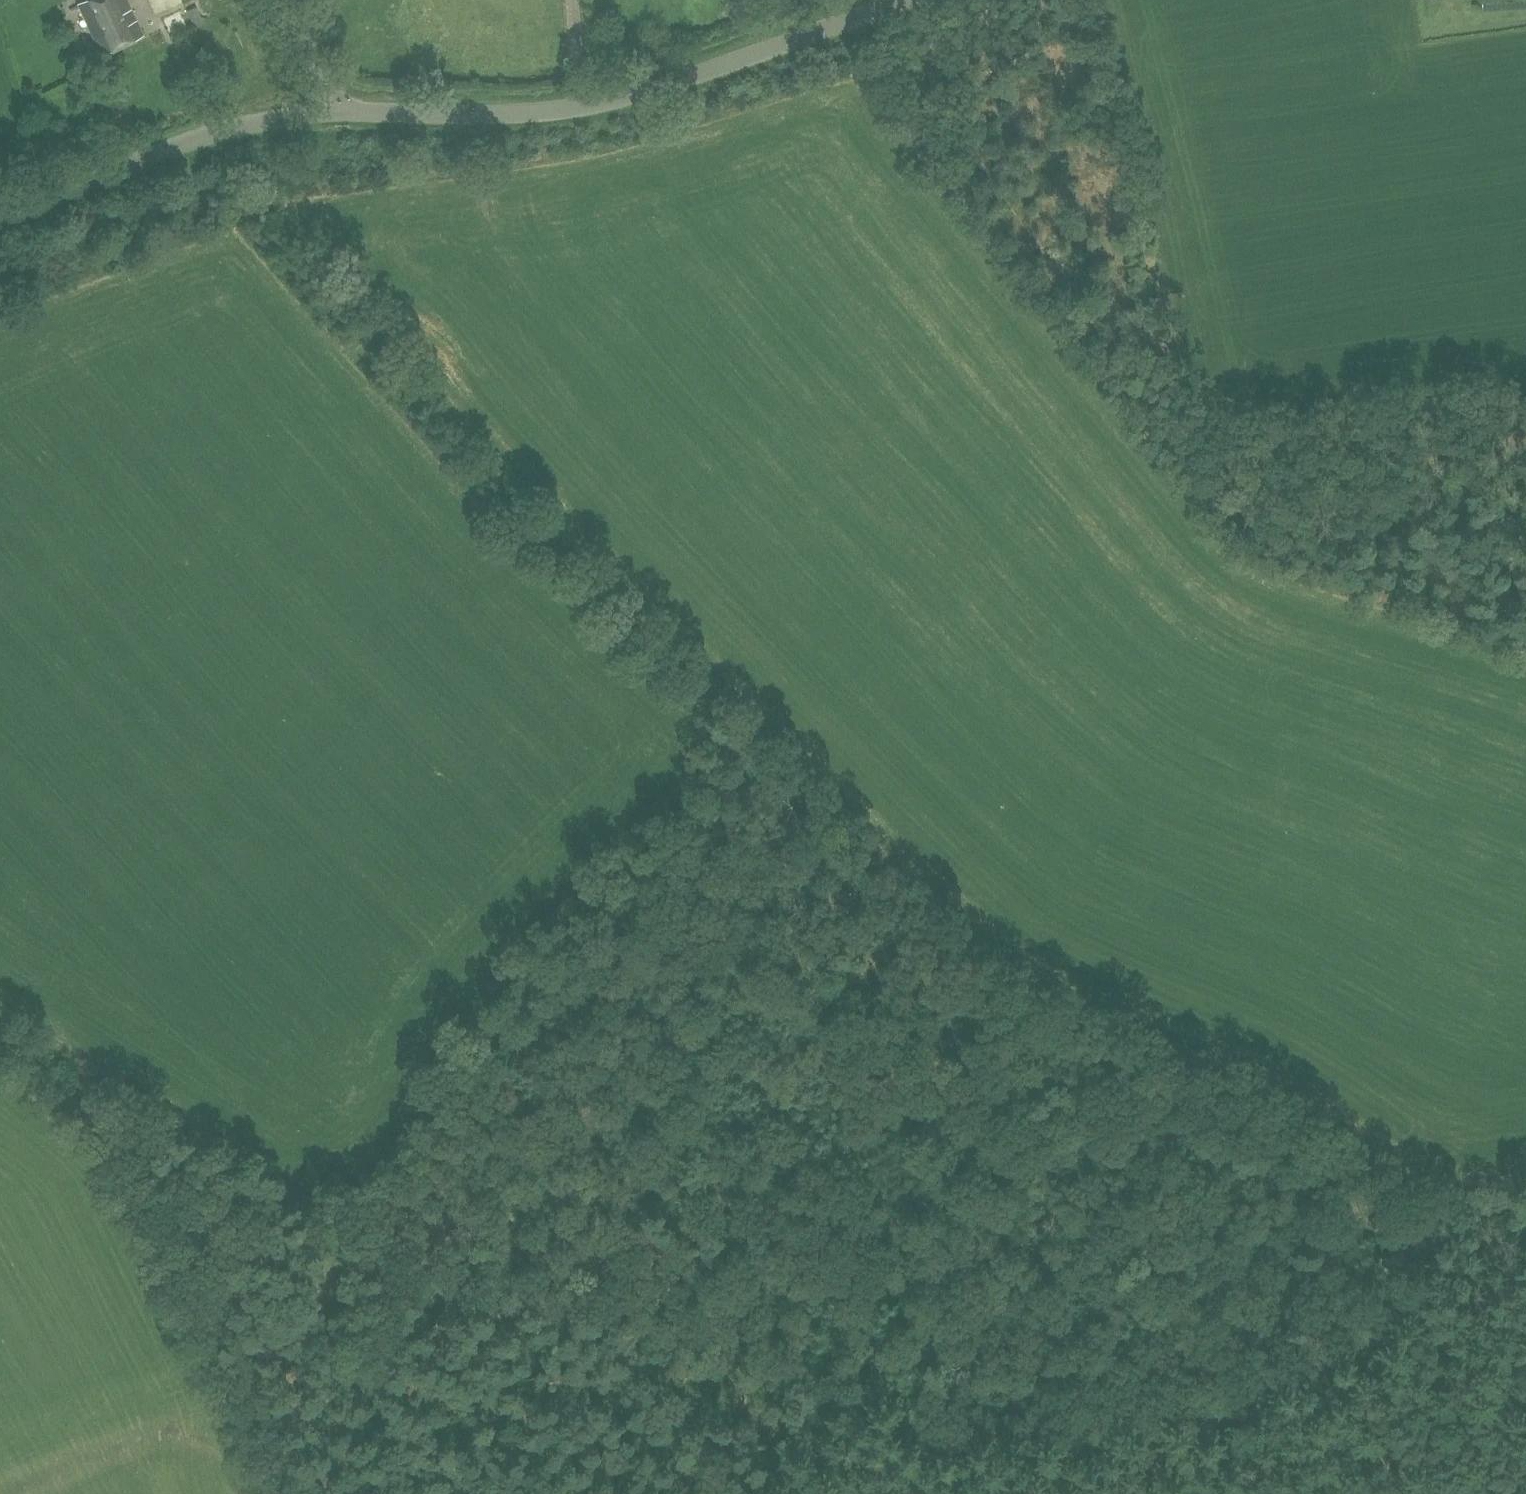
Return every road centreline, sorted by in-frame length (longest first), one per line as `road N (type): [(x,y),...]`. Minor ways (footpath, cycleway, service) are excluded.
road 1 (unclassified): [(327,108),(517,111),(611,101),(910,0)]
road 2 (unclassified): [(0,221),(244,122),(327,108)]

